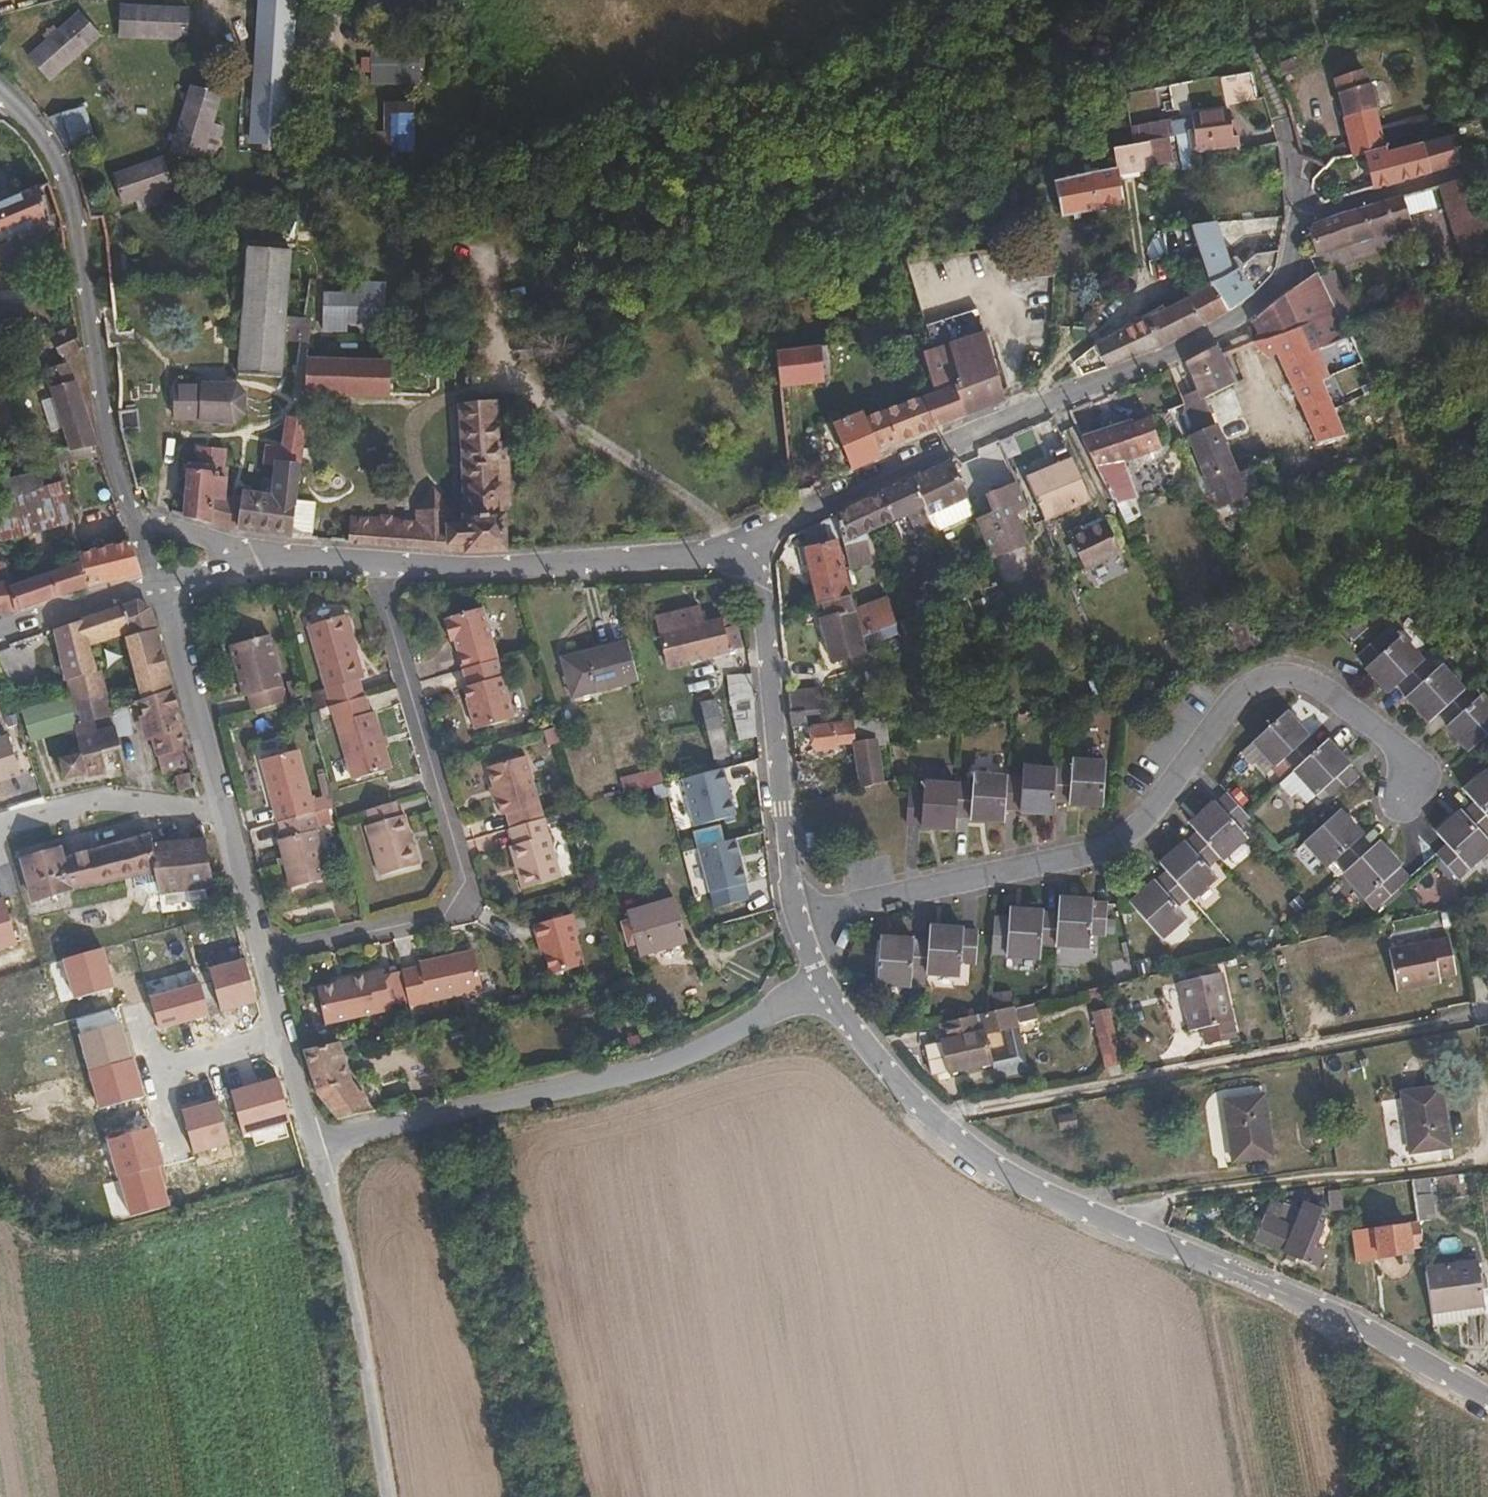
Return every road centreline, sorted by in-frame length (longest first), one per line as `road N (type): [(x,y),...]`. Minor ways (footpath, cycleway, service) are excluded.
road 1 (residential): [(821,981),(899,1085),(1037,1194),(1356,1322),(1487,1397)]
road 2 (residential): [(756,563),(767,541),(795,517),(1239,313),(1295,260),(1304,212)]
road 3 (residential): [(375,560),(468,878),(453,911),(260,957)]
road 4 (unclassified): [(821,981),(664,1068),(319,1142)]
road 5 (residential): [(0,95),(38,124),(73,204),(102,424),(134,523)]
road 6 (residential): [(756,563),(792,886),(821,981)]
road 7 (residential): [(375,560),(461,569),(721,555),(756,563)]
road 8 (residential): [(319,1142),(381,1496)]
road 9 (residential): [(153,582),(220,816)]
road 10 (residential): [(220,816),(100,802),(0,824)]
road 11 (track): [(1304,212),(1235,0)]
road 12 (residential): [(0,629),(153,582)]
road 13 (residential): [(220,816),(260,957)]
road 14 (residential): [(284,1034),(152,1072)]
road 15 (residential): [(254,557),(134,523)]
road 16 (residential): [(254,557),(375,560)]

